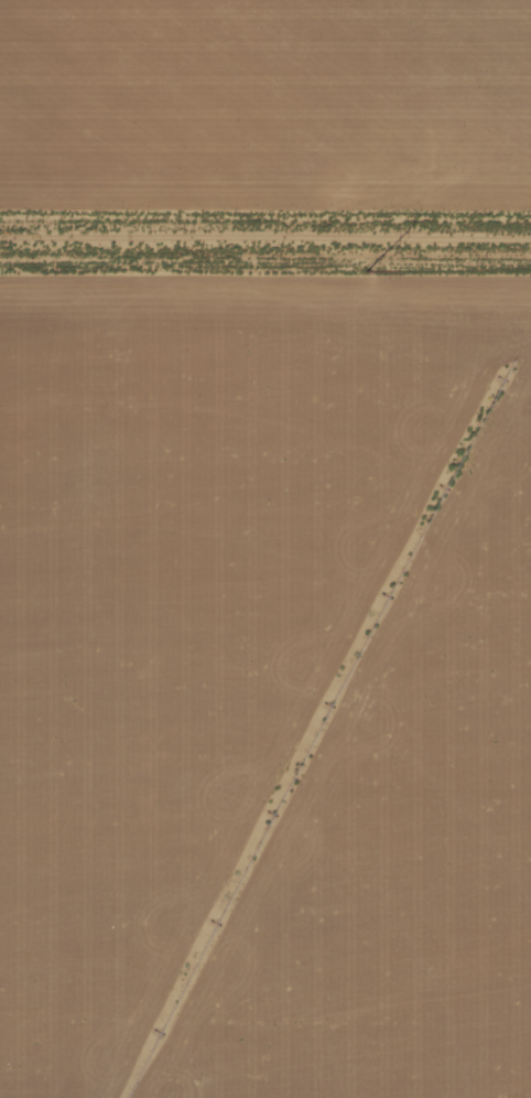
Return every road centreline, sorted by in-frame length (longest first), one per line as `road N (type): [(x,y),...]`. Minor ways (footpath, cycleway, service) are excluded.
road 1 (residential): [(530,244),(0,240)]

